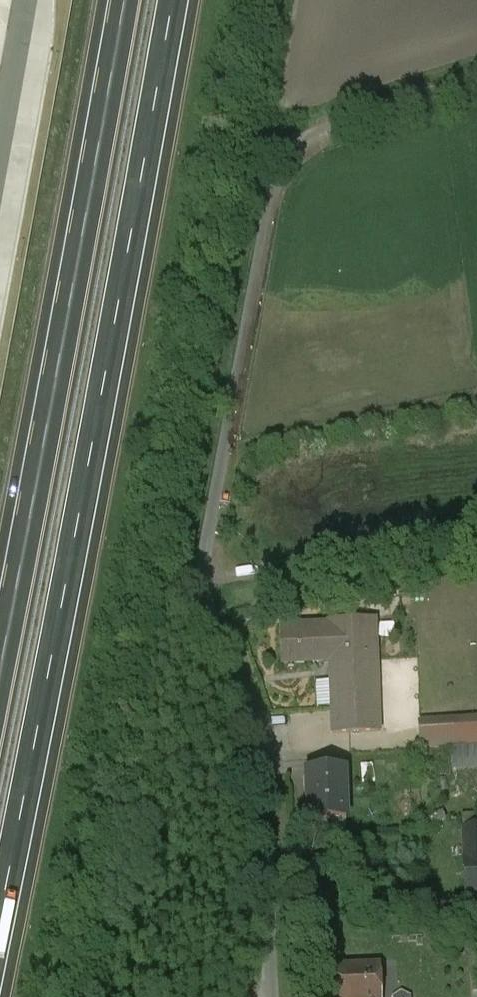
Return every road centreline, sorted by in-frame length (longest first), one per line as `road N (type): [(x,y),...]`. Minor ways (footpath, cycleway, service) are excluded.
road 1 (unclassified): [(276,996),(266,766),(207,585),(233,398),(275,190),(296,149),(328,129),(476,83)]
road 2 (motorway): [(0,923),(174,0)]
road 3 (motorway): [(122,0),(0,665)]

